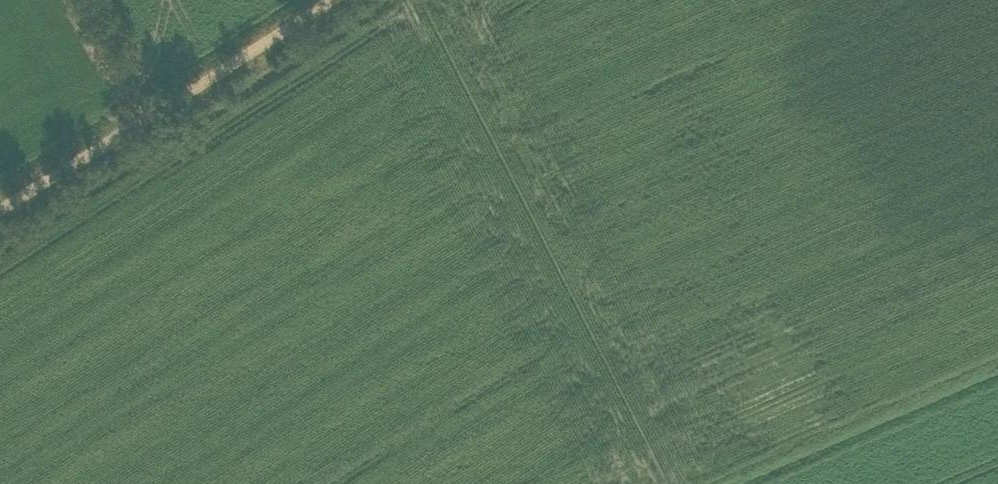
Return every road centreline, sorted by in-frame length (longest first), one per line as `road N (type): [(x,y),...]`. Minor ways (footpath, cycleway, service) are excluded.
road 1 (track): [(0,227),(365,0)]

